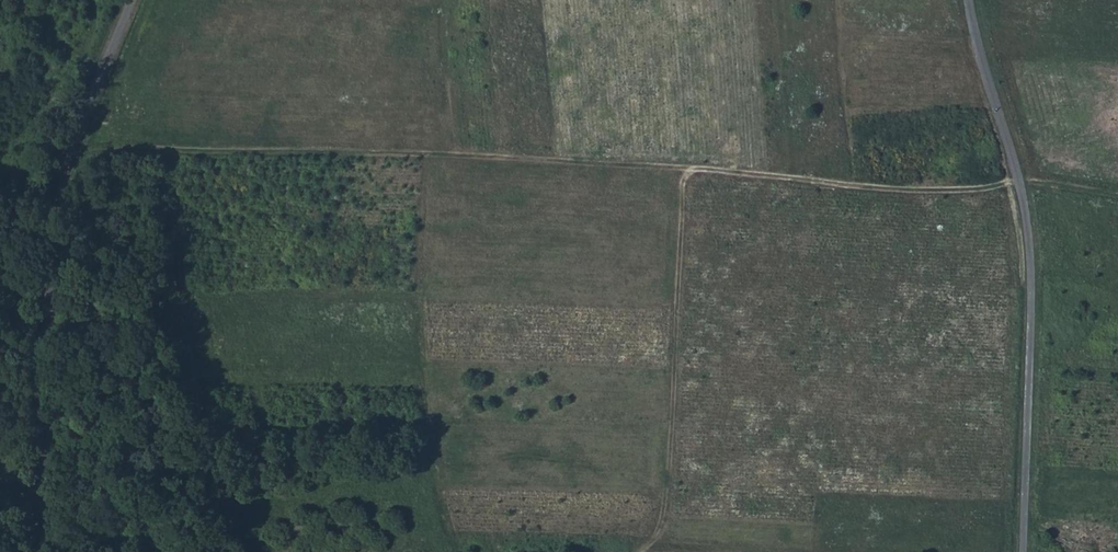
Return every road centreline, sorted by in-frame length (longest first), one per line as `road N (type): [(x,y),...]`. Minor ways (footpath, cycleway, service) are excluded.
road 1 (unclassified): [(133,0),(53,203),(40,391),(41,551)]
road 2 (unclassified): [(1022,551),(1029,236),(968,0)]

